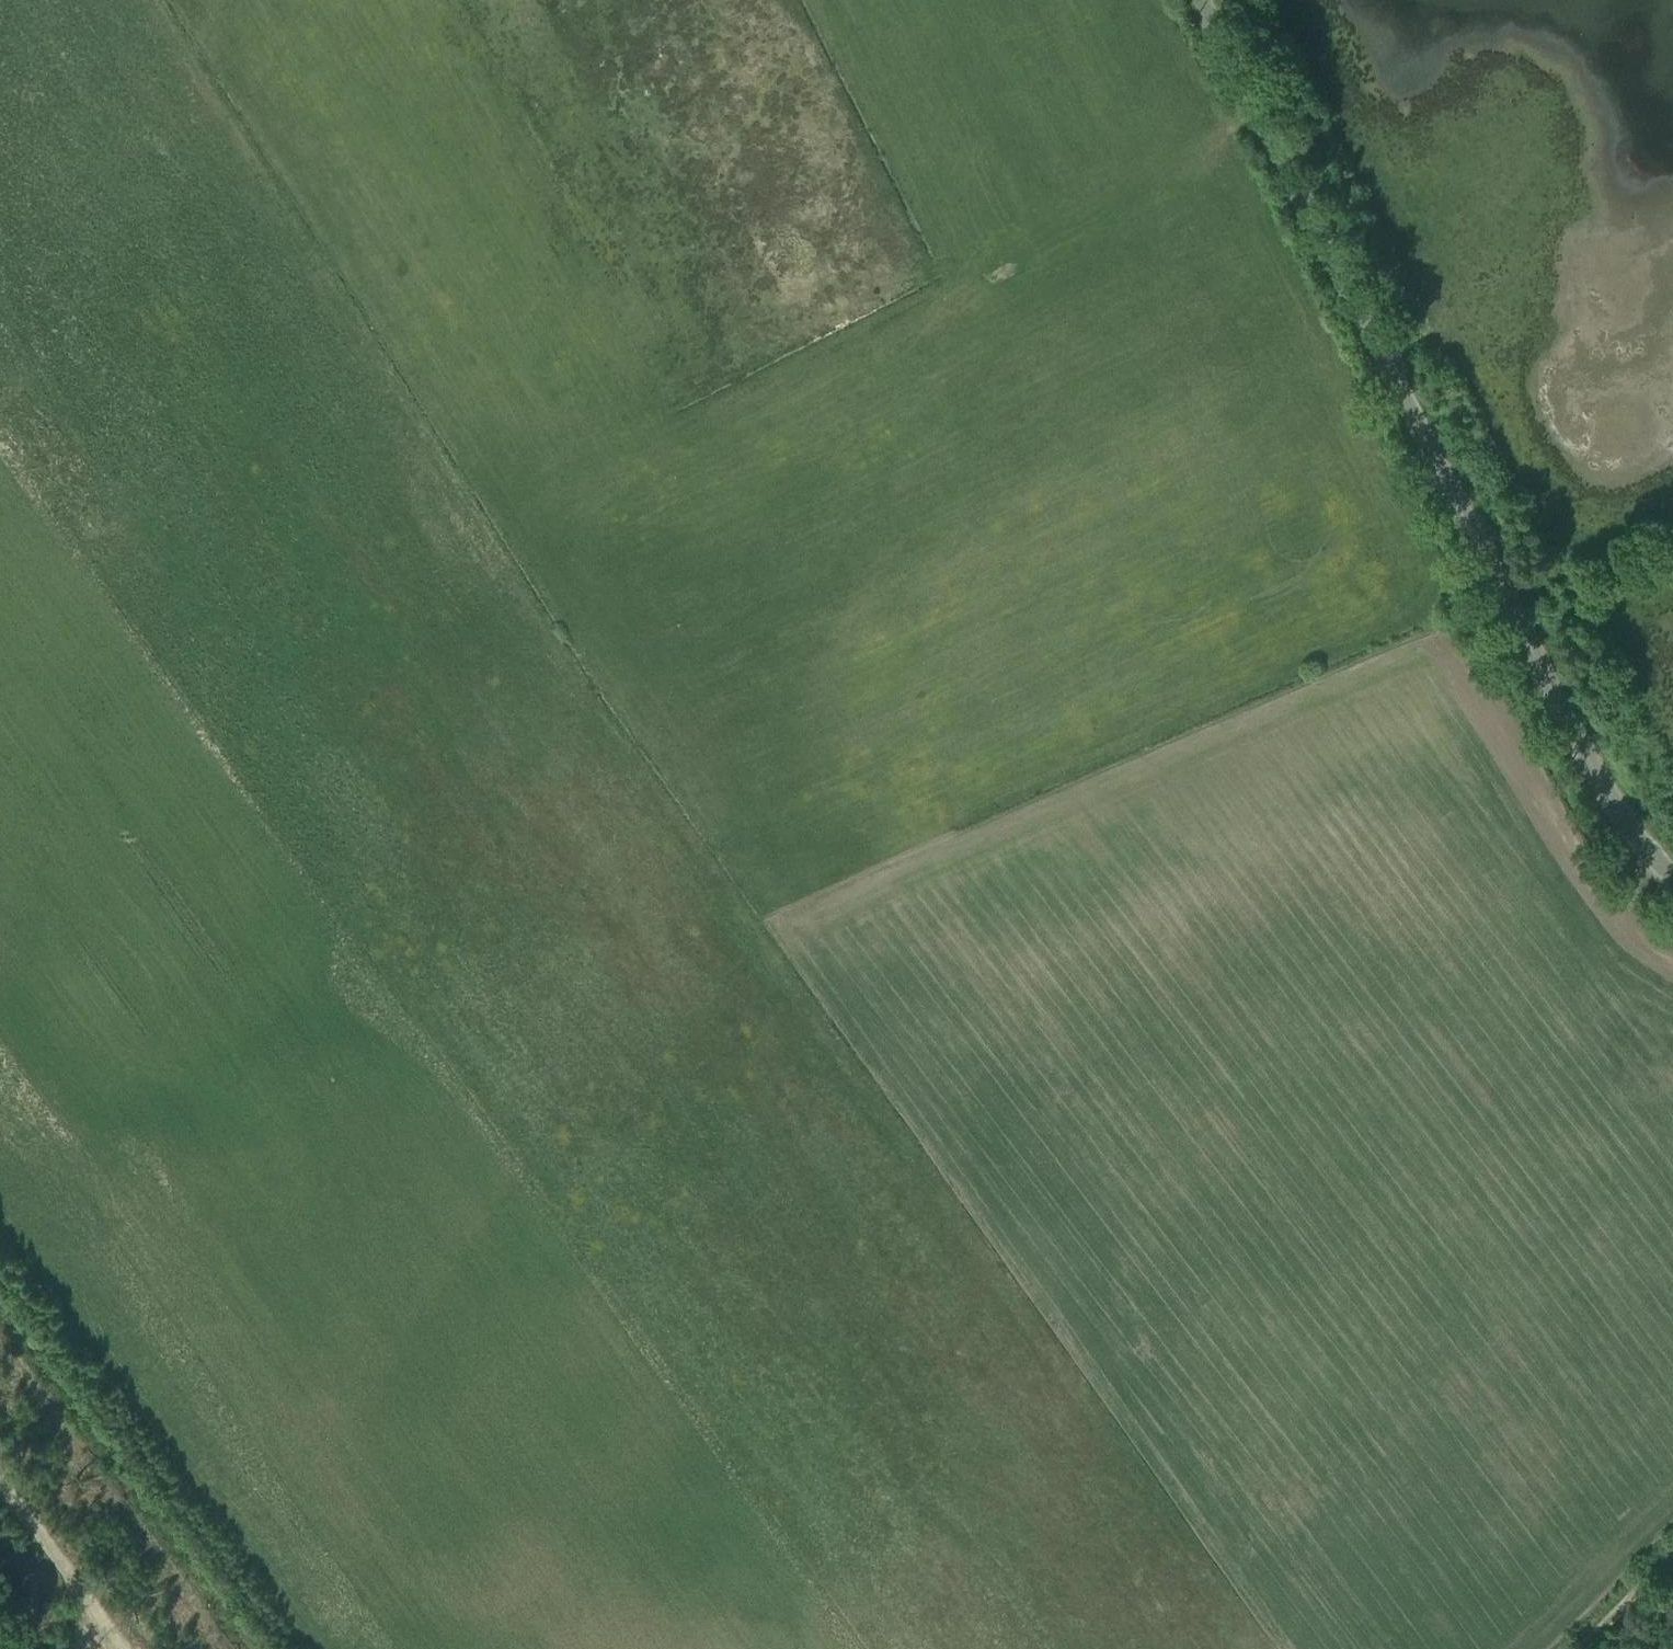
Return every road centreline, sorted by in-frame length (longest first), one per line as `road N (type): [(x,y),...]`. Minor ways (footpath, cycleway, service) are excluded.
road 1 (unclassified): [(1672,878),(1614,811),(1199,0)]
road 2 (track): [(115,1648),(0,1487)]

